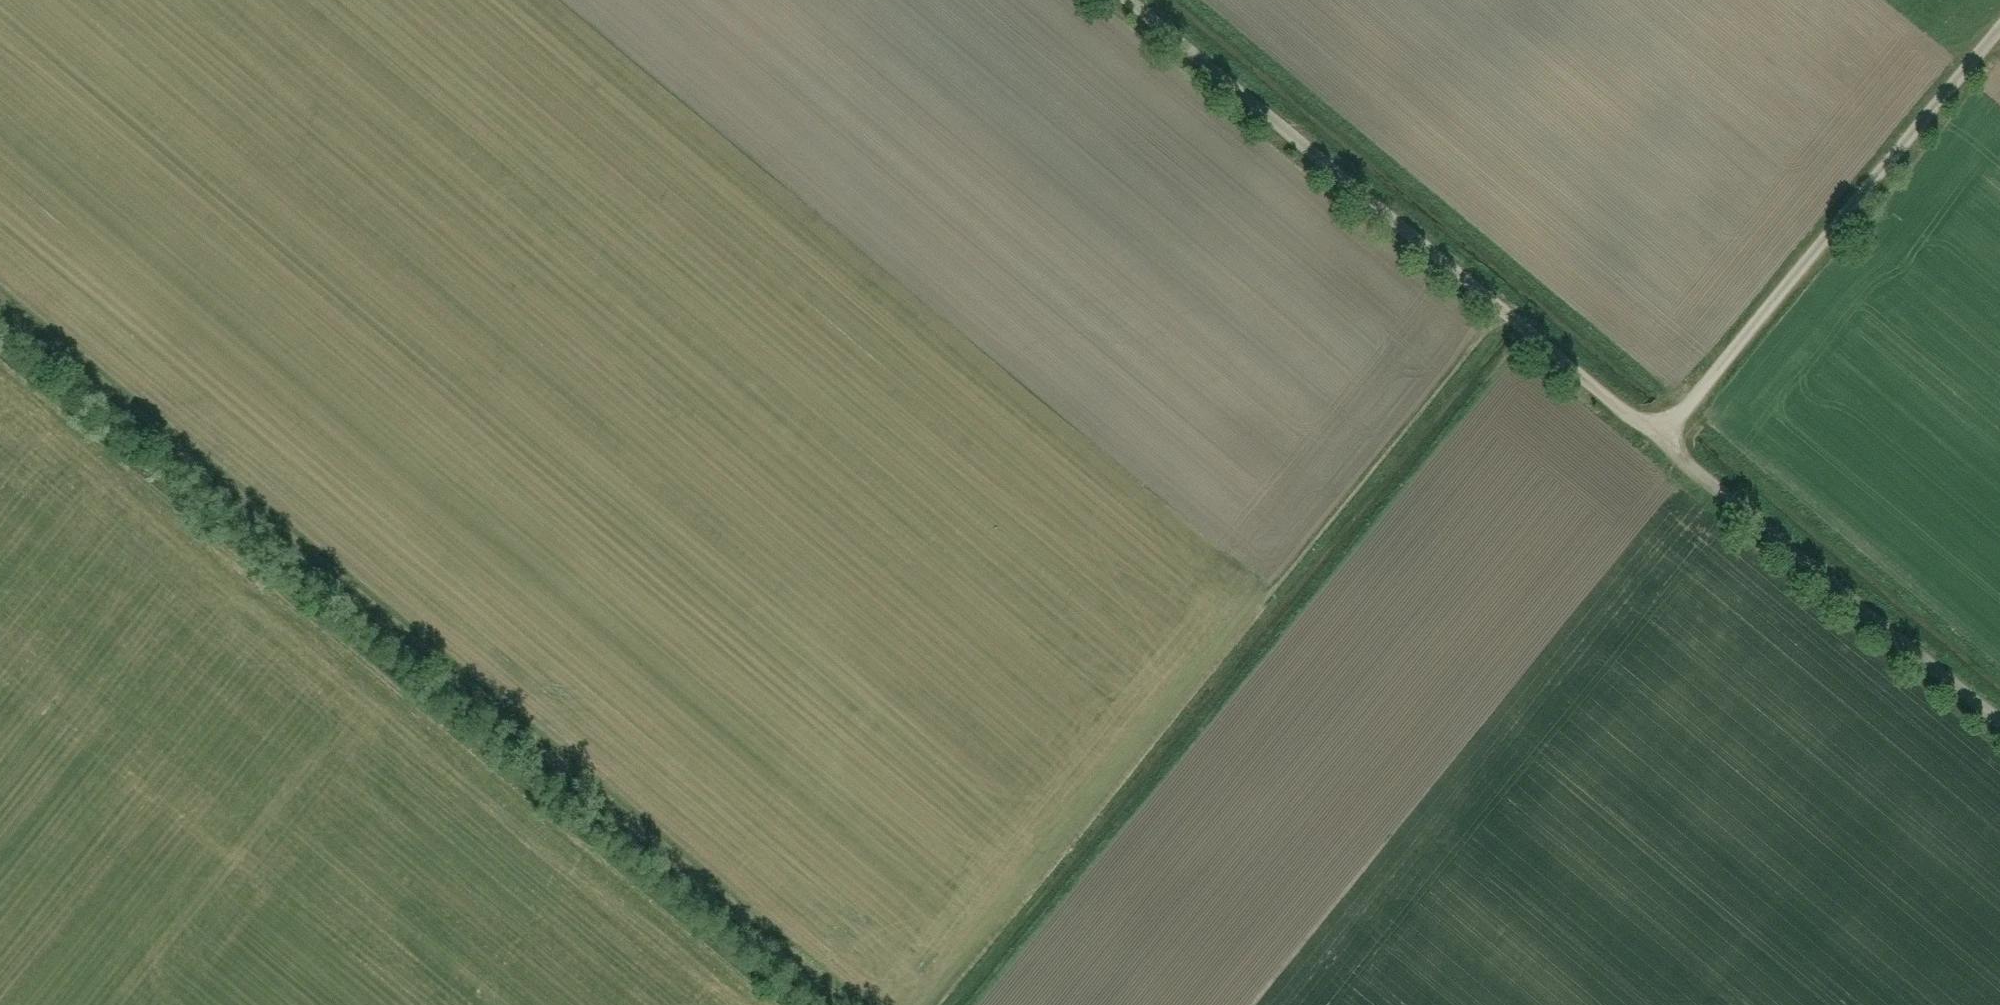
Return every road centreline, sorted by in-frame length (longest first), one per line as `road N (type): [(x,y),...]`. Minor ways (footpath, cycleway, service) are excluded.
road 1 (unclassified): [(1999,57),(1723,406),(1205,0)]

